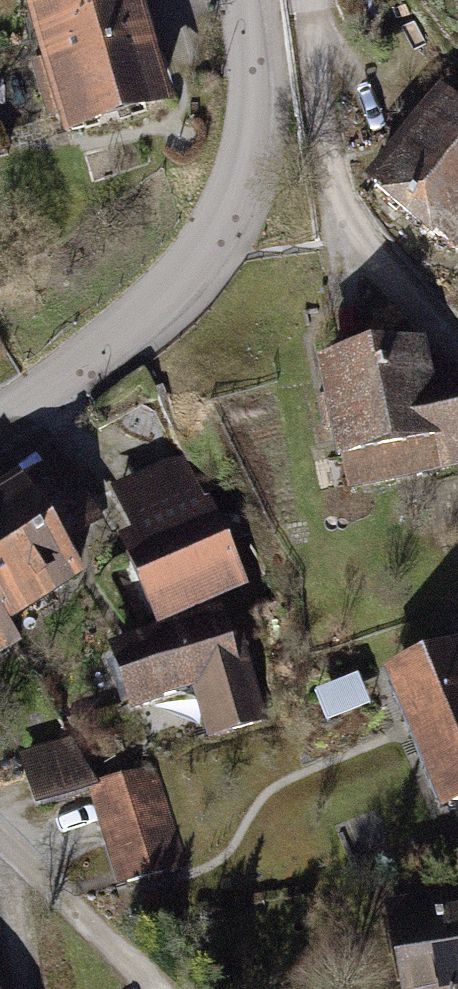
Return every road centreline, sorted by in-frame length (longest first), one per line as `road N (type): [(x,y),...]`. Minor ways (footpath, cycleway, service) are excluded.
road 1 (residential): [(249,0),(253,128),(235,196),(201,258),(124,330),(0,412)]
road 2 (residential): [(350,229),(316,0)]

